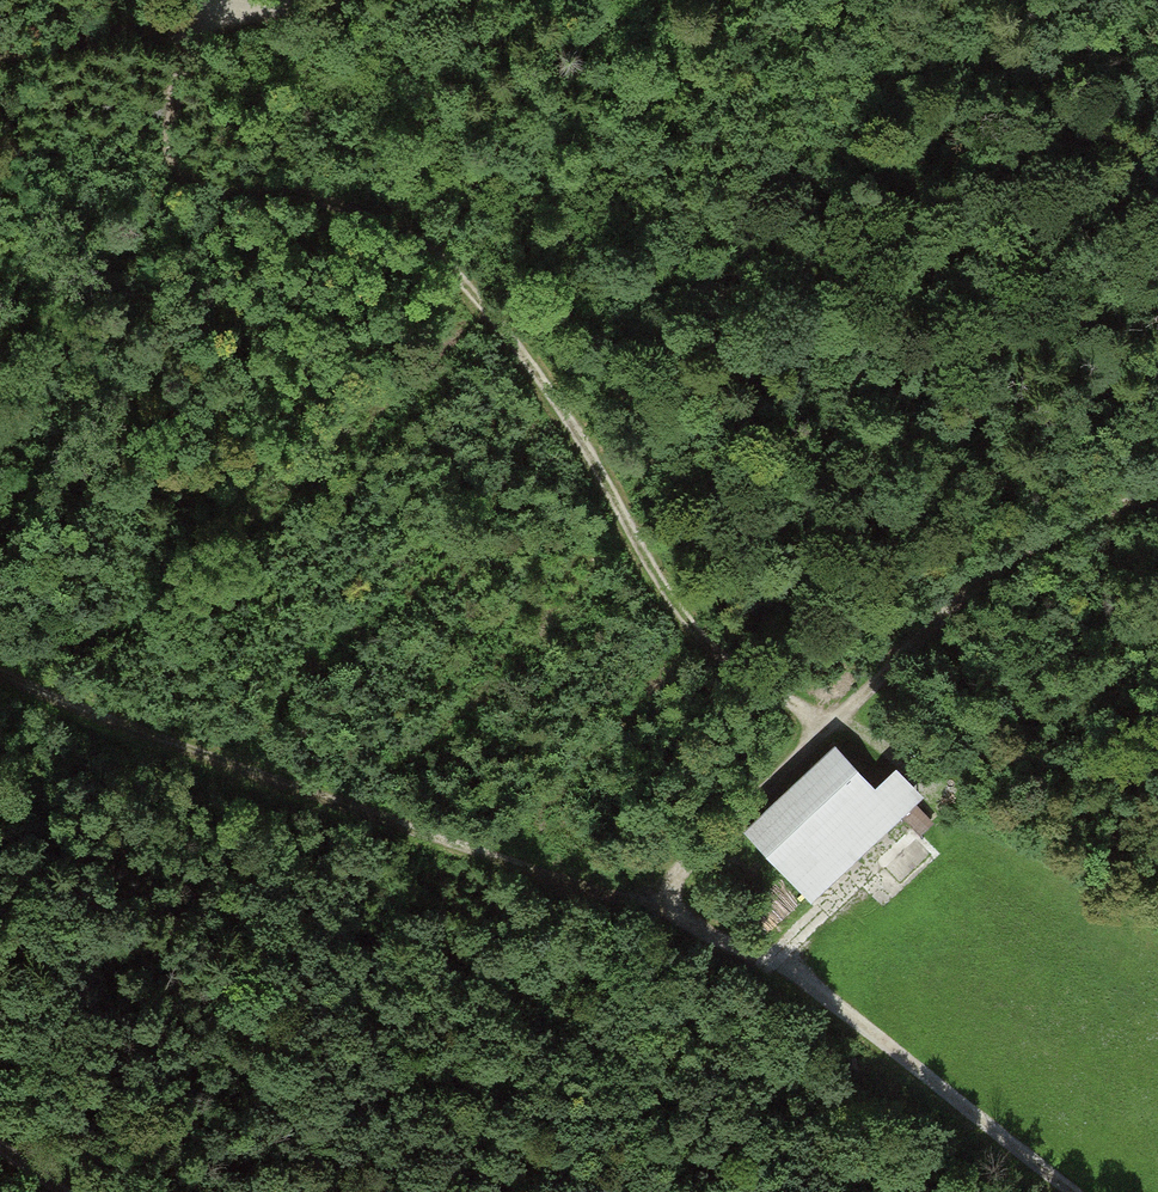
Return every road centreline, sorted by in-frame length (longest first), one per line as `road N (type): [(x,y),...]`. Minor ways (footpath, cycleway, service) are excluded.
road 1 (track): [(831,721),(724,662),(654,571),(564,400),(456,268),(357,214),(217,186),(171,136),(195,0)]
road 2 (track): [(637,908),(72,713),(0,651)]
road 3 (track): [(637,908),(998,567),(1157,502)]
road 4 (track): [(1065,1191),(795,970)]
road 5 (track): [(0,58),(303,0)]
road 6 (track): [(795,970),(637,908)]

